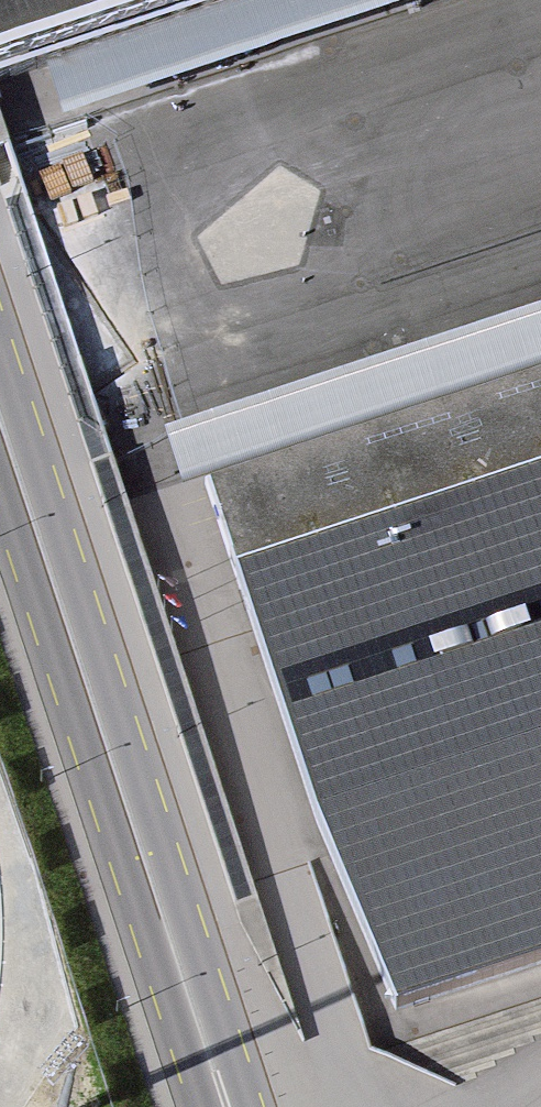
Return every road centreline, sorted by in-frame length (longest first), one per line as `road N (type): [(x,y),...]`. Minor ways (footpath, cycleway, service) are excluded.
road 1 (secondary): [(0,233),(328,1106)]
road 2 (secondary): [(231,1106),(0,399)]

